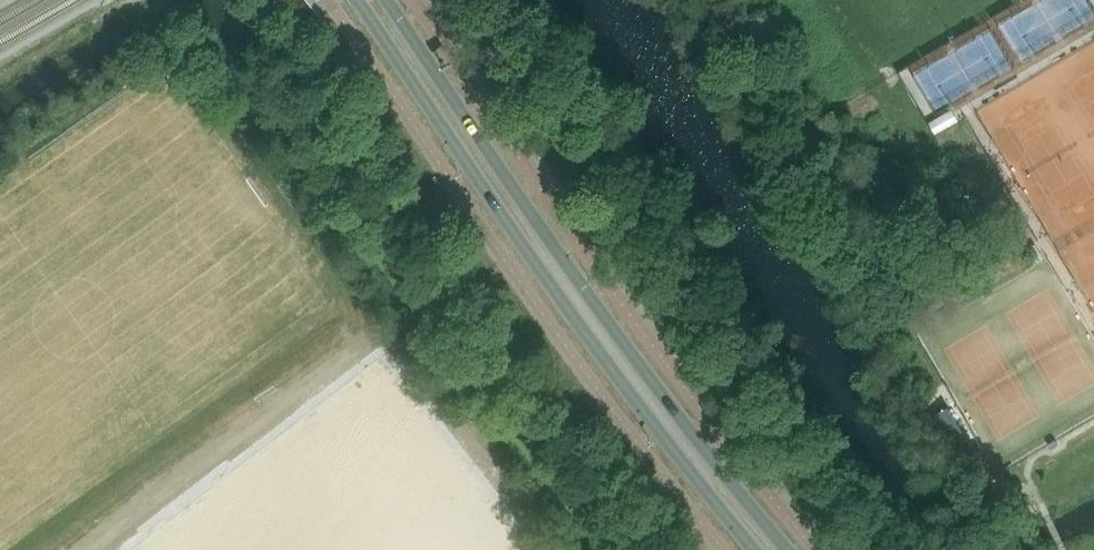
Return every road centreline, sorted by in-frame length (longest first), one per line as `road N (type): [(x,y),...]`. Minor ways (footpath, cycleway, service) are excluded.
road 1 (primary): [(788,549),(608,321),(387,0)]
road 2 (primary): [(356,0),(553,289),(754,549)]

